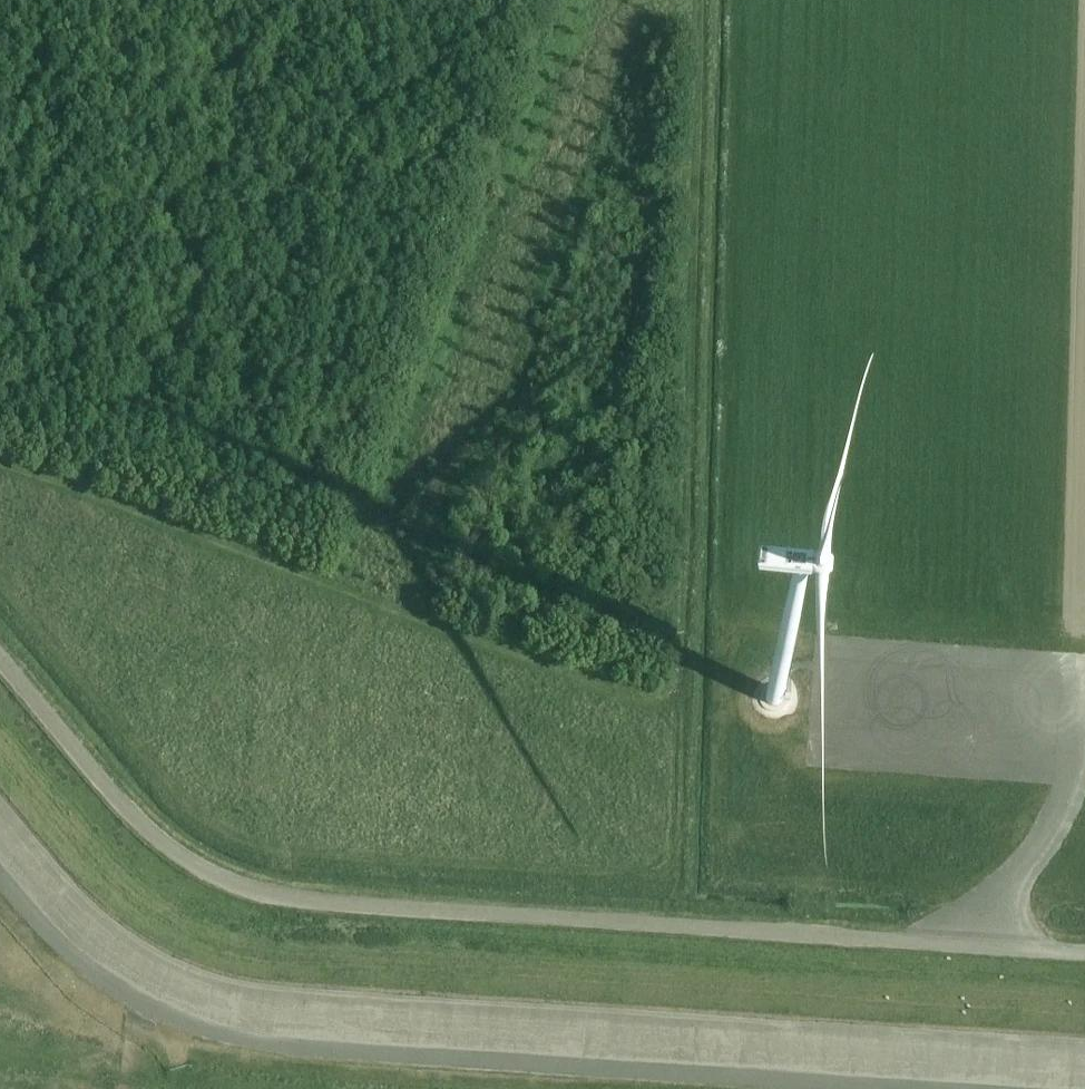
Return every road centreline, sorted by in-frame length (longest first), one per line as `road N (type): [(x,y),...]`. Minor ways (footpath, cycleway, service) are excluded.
road 1 (track): [(704,0),(680,880),(321,857),(254,840),(191,808),(0,575)]
road 2 (unclassified): [(1084,952),(317,901),(243,888),(159,840),(0,658)]
road 3 (unclassified): [(0,877),(51,935),(147,1006),(264,1044),(920,1088)]
road 4 (track): [(321,857),(643,0)]
road 5 (track): [(254,840),(587,0)]

